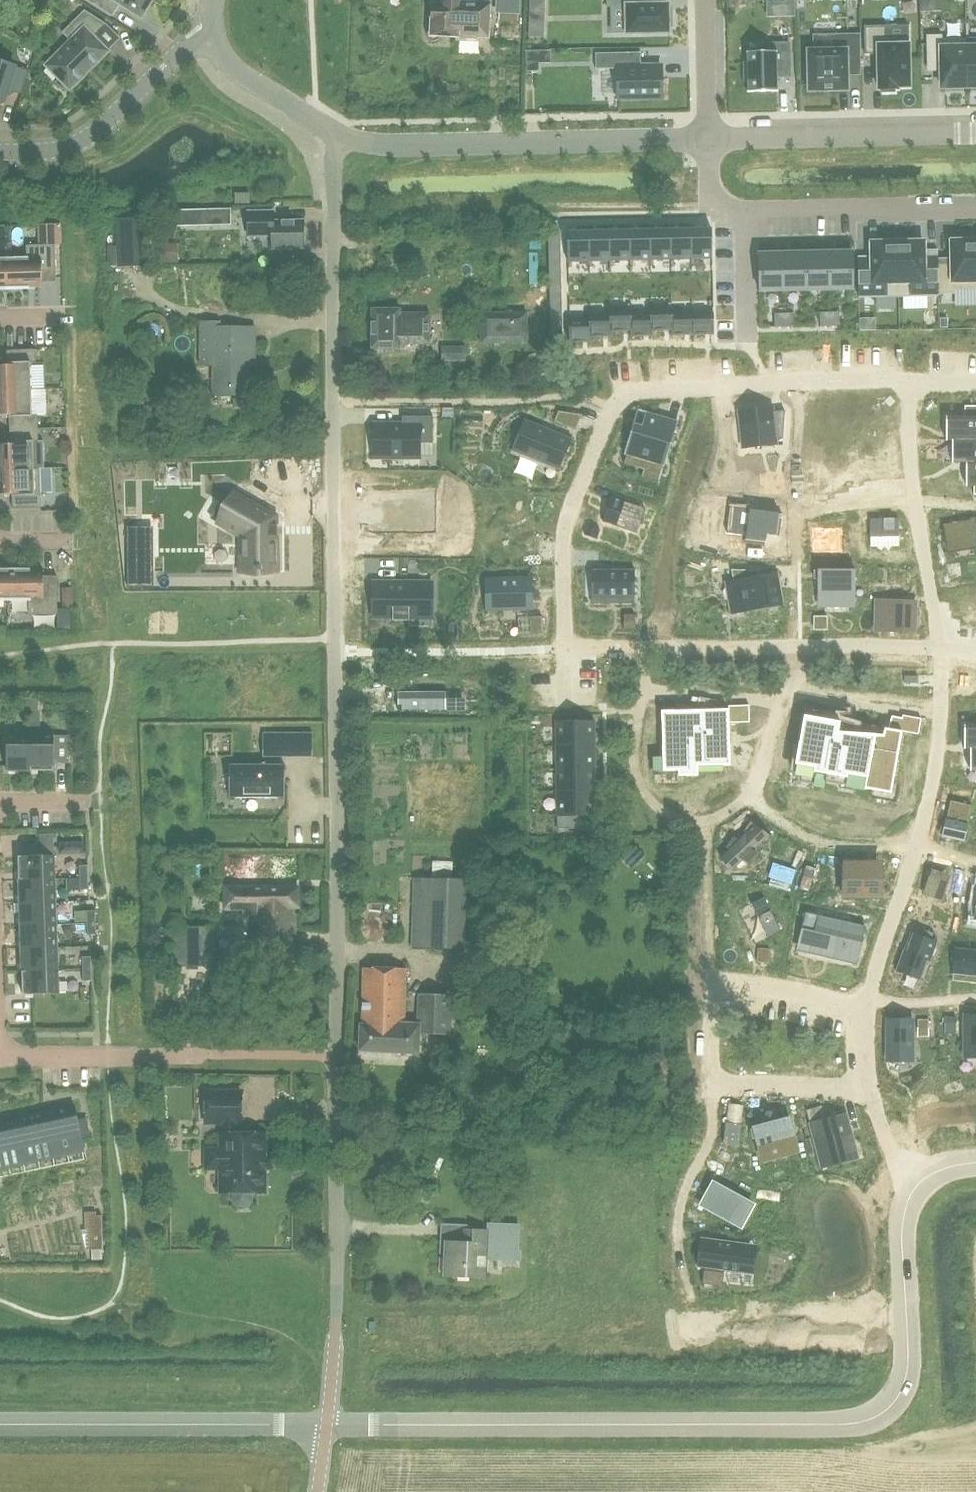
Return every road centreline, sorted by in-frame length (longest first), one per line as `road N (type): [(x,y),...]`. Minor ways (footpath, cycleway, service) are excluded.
road 1 (residential): [(326,1424),(336,1191),(336,133)]
road 2 (residential): [(905,381),(623,397),(568,514),(565,646)]
road 3 (unclassified): [(326,1424),(839,1424)]
road 4 (residential): [(940,649),(936,755),(866,1002),(867,1083)]
road 5 (residential): [(940,649),(565,646)]
road 6 (residential): [(336,133),(407,147),(708,138)]
road 7 (residential): [(975,202),(710,205),(708,138)]
road 8 (unclassified): [(0,1424),(326,1424)]
road 9 (residential): [(839,1424),(883,1412),(905,1379),(901,1237),(918,1183)]
road 10 (residential): [(905,381),(915,501),(940,649)]
road 11 (residential): [(708,138),(975,132)]
road 12 (tertiary): [(0,152),(50,150),(88,136),(213,29)]
road 13 (residential): [(192,1057),(0,1057)]
road 14 (residential): [(336,133),(234,68),(213,29)]
road 15 (residential): [(711,1085),(867,1083)]
road 16 (residential): [(708,138),(705,0)]

